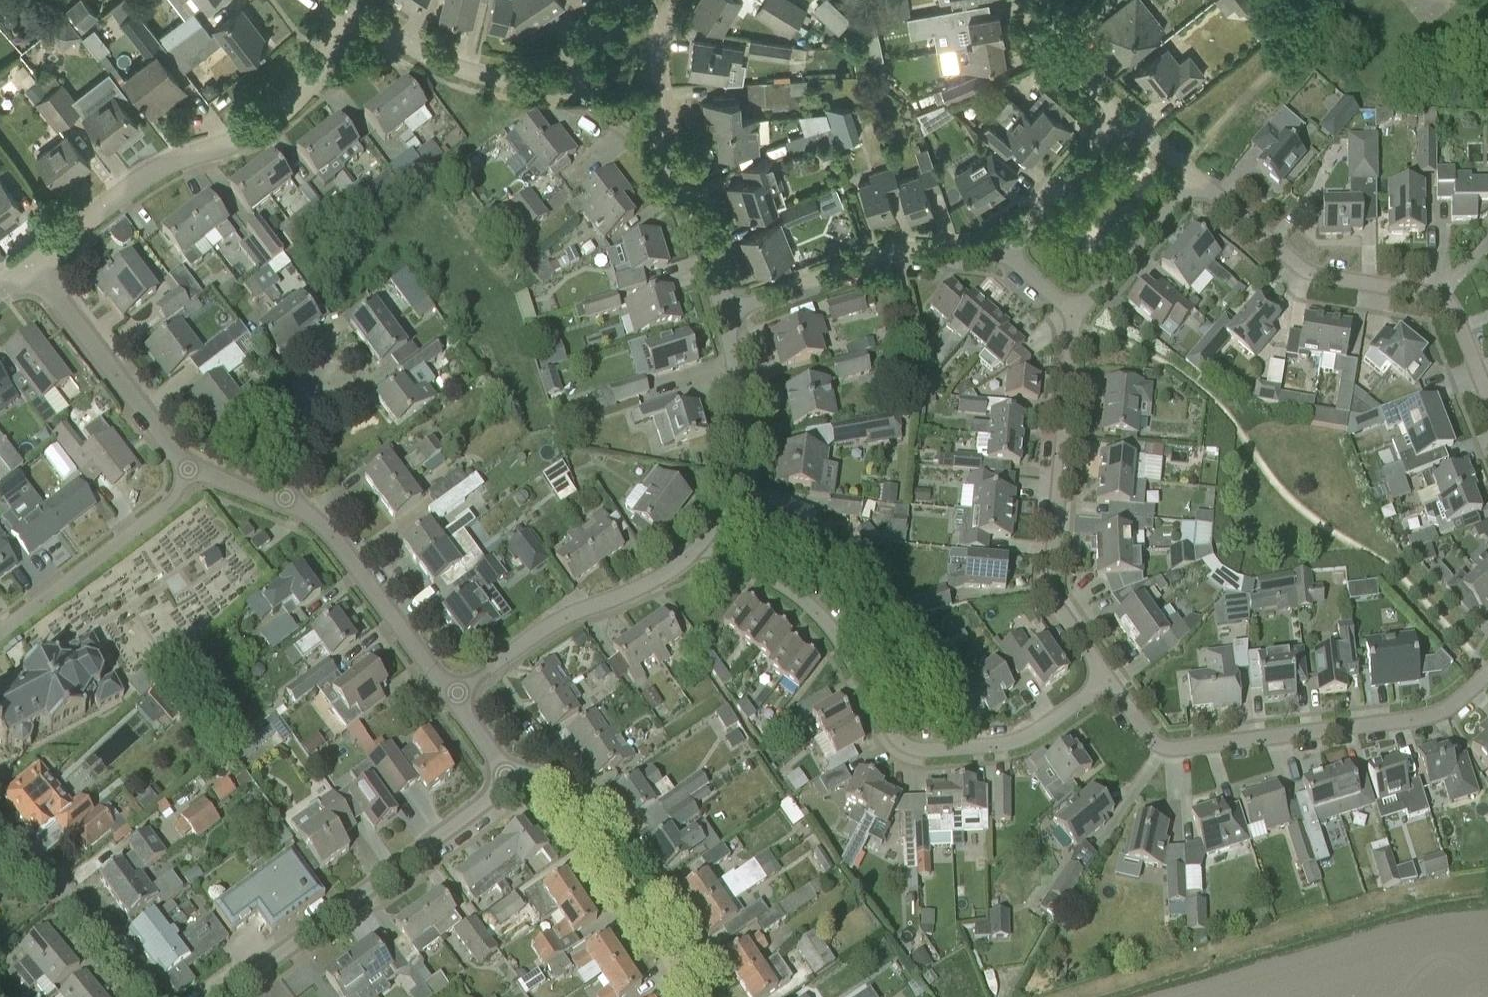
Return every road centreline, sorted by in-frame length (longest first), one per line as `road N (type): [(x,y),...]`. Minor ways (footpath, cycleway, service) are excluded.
road 1 (residential): [(1109,681),(1029,736),(954,752),(918,750),(880,716),(830,624),(705,540)]
road 2 (residential): [(30,266),(142,179),(180,156),(245,138),(294,105),(342,8)]
road 3 (residential): [(1474,688),(1428,718),(1161,746),(1109,681)]
road 4 (residential): [(1487,394),(1459,316),(1440,297),(1302,271),(1195,180)]
road 5 (residential): [(1109,681),(1054,604),(1051,586),(1078,312)]
road 6 (residential): [(217,996),(491,798),(505,777)]
road 7 (residential): [(695,996),(562,796),(536,779),(505,777)]
road 8 (residential): [(452,695),(563,617),(643,586),(705,540)]
road 9 (residential): [(722,312),(898,252),(1007,254)]
road 10 (residential): [(283,500),(332,536),(452,695)]
road 11 (residential): [(30,266),(190,468)]
road 12 (residential): [(0,634),(172,502),(190,468)]
road 13 (residential): [(705,540),(739,463),(742,424),(722,312)]
road 14 (residential): [(560,83),(485,77),(342,8)]
road 15 (residential): [(156,996),(0,835)]
road 16 (residential): [(722,312),(674,170),(648,137)]
road 17 (residential): [(1120,114),(1007,254)]
road 18 (residential): [(1078,312),(1195,180)]
road 19 (residential): [(1120,114),(1047,48),(1025,0)]
road 20 (residential): [(648,137),(664,107),(669,1)]

